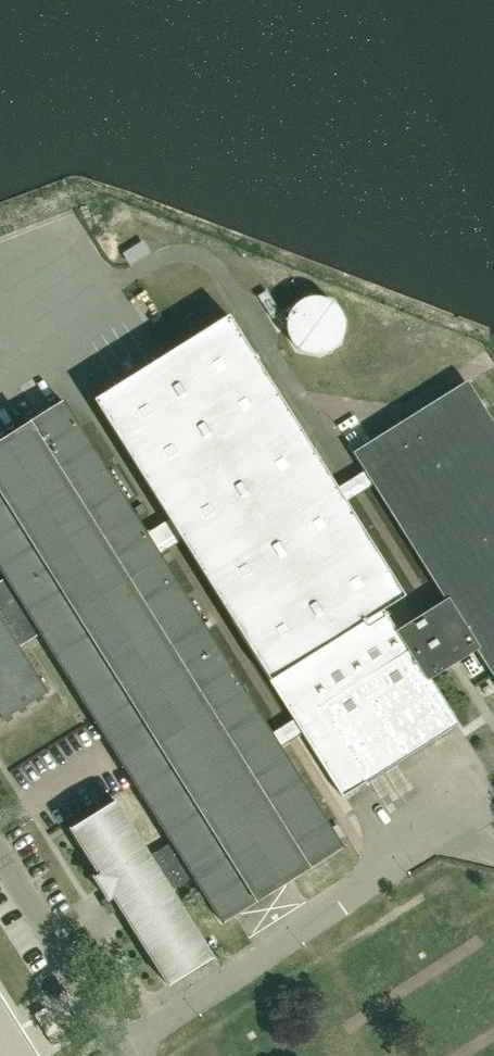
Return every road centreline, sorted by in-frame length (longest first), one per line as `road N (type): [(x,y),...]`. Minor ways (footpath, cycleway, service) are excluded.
road 1 (unclassified): [(128,1055),(0,856)]

